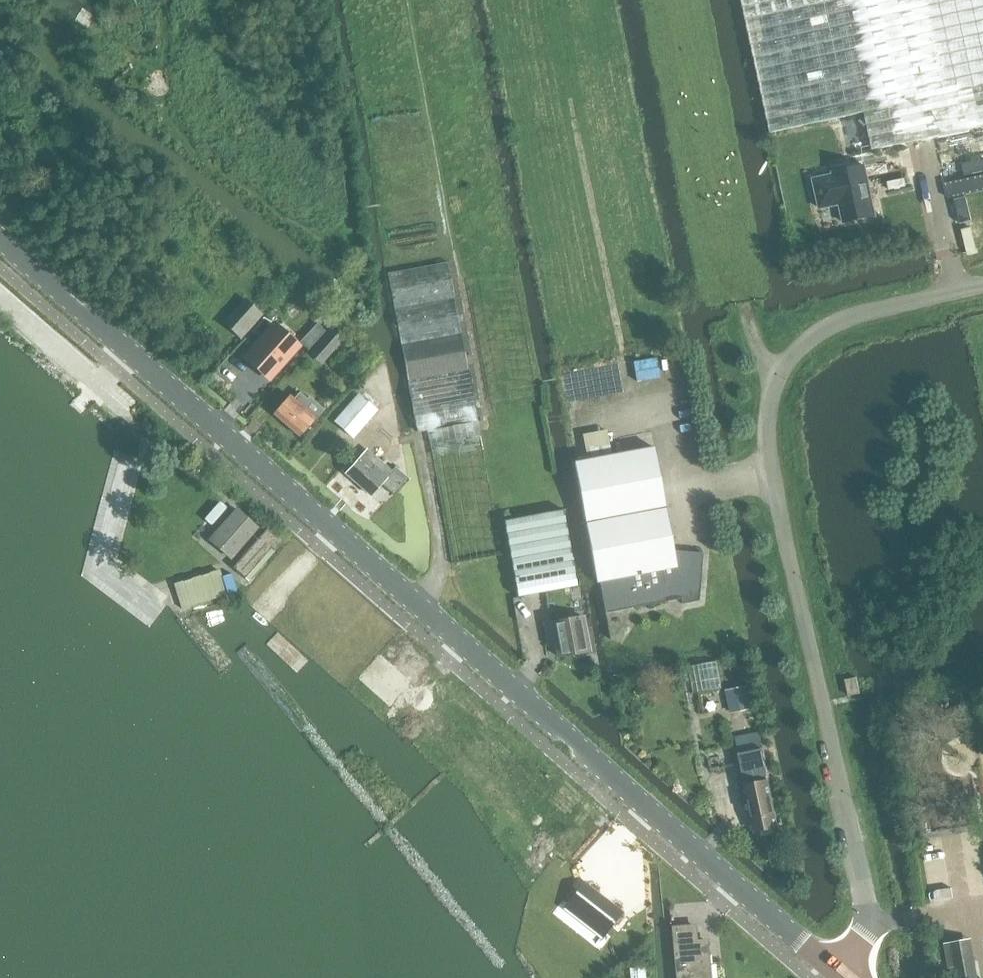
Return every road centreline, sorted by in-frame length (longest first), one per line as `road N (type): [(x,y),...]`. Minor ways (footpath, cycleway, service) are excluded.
road 1 (tertiary): [(837,974),(0,240)]
road 2 (residential): [(837,974),(860,945),(866,892),(777,496),(768,415),(790,356),(831,324),(982,288)]

